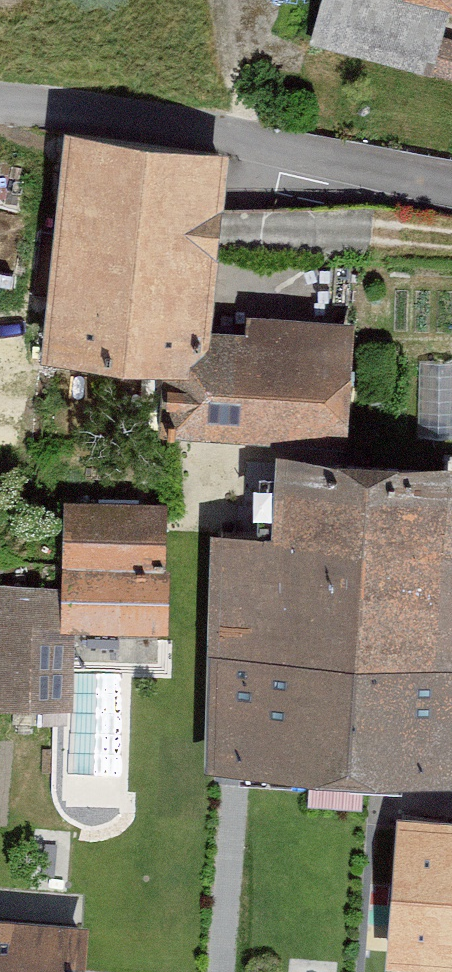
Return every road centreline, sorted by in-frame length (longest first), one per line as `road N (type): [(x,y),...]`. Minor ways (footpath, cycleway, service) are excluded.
road 1 (residential): [(451,181),(247,136),(0,106)]
road 2 (track): [(223,0),(247,136)]

